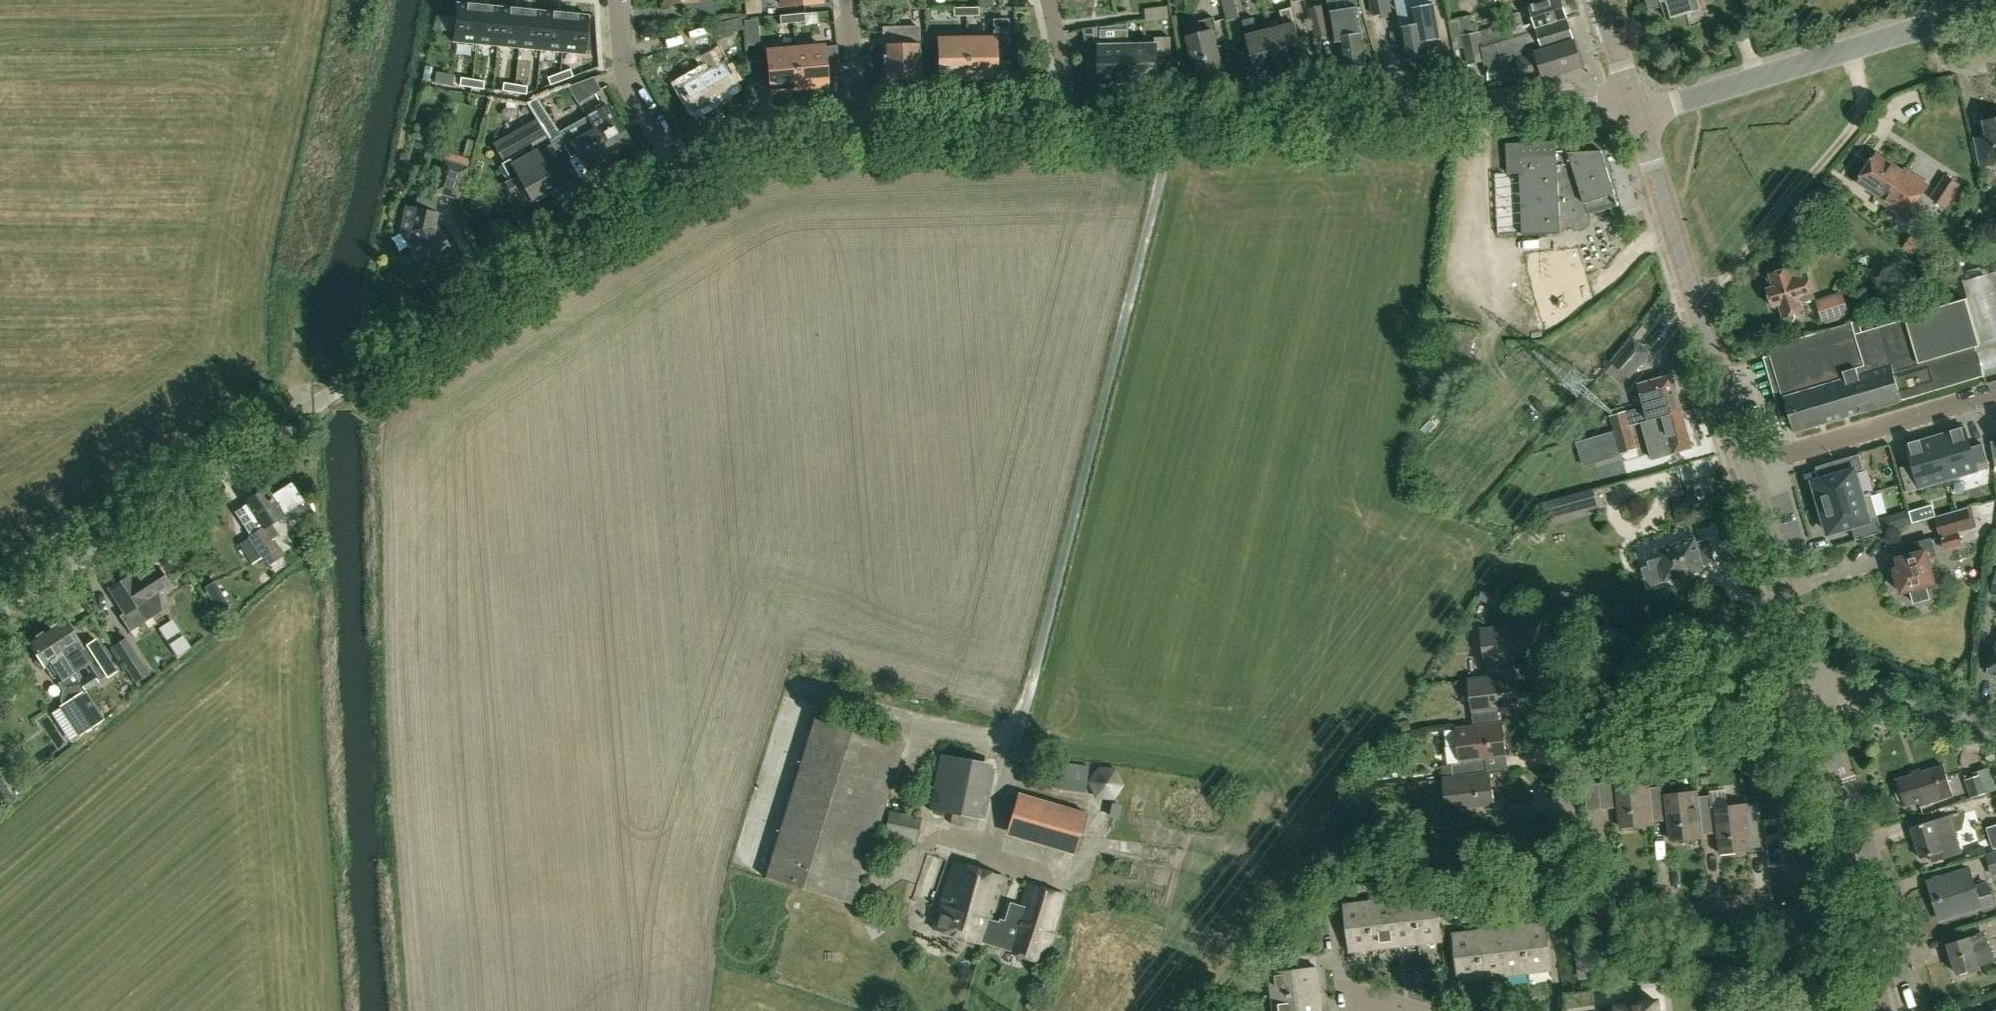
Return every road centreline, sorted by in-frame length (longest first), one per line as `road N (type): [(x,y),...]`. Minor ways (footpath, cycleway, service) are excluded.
road 1 (tertiary): [(0,605),(678,172)]
road 2 (tertiary): [(1077,119),(1638,108)]
road 3 (residential): [(1813,1010),(1780,909),(1658,910),(1571,828),(1557,802),(1545,682),(1600,677)]
road 4 (tertiary): [(1744,462),(1638,108)]
road 5 (tertiary): [(1915,1004),(1817,689)]
road 6 (residential): [(1638,108),(1942,23)]
road 7 (residential): [(1744,462),(1995,391)]
road 8 (tertiary): [(1817,689),(1744,462)]
road 9 (tertiary): [(860,124),(1077,119)]
road 10 (tertiary): [(678,172),(762,130),(860,124)]
road 11 (residential): [(1995,732),(1843,684),(1817,689)]
road 12 (residential): [(678,172),(632,89),(618,0)]
road 13 (residential): [(860,124),(845,0)]
road 14 (residential): [(1077,119),(1049,0)]

